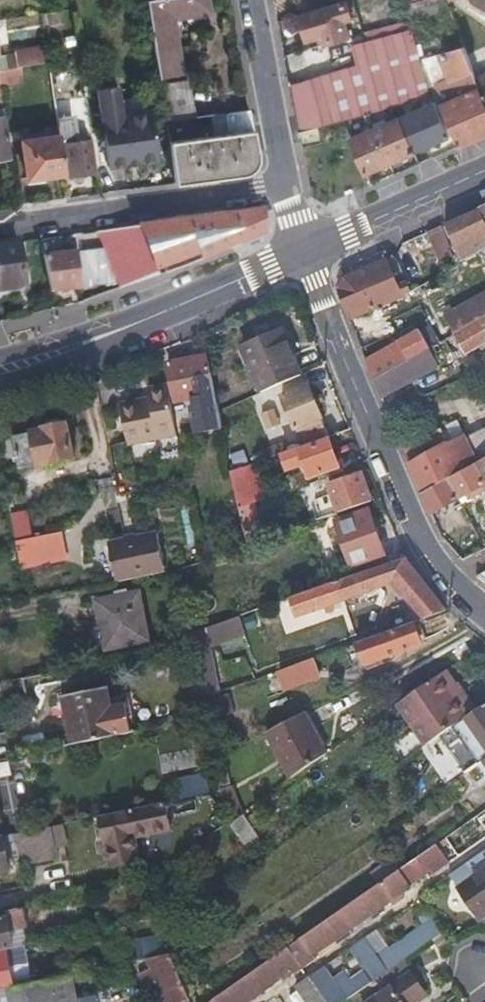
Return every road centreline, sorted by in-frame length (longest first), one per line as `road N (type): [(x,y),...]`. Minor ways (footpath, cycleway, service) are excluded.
road 1 (residential): [(484,617),(453,591),(417,539),(304,254)]
road 2 (primary): [(304,254),(103,337),(0,367)]
road 3 (residential): [(283,186),(0,229)]
road 4 (primary): [(484,172),(304,254)]
road 5 (residential): [(283,186),(251,0)]

